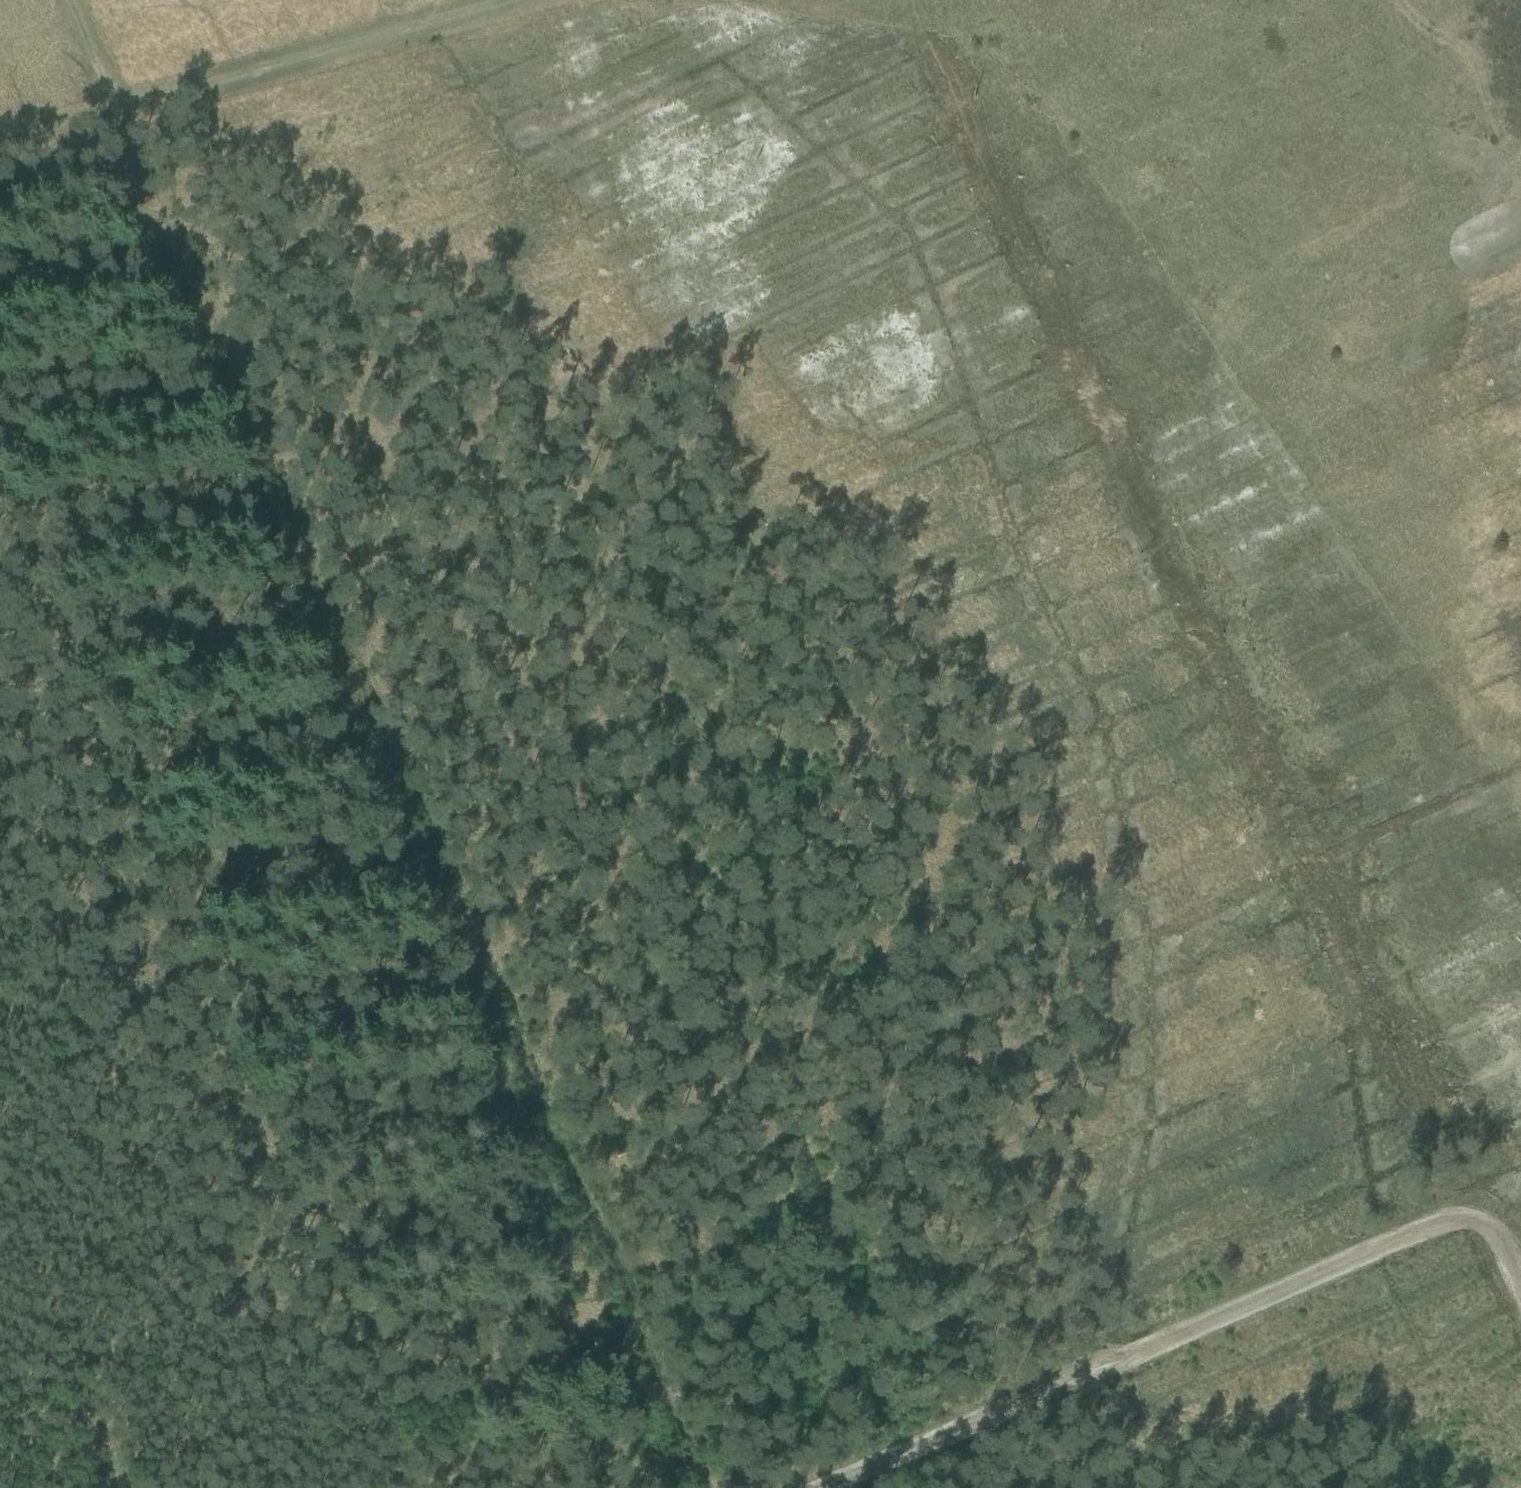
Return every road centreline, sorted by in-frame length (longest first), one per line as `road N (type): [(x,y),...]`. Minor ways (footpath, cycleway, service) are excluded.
road 1 (track): [(826,1487),(1457,1218),(1520,1344)]

